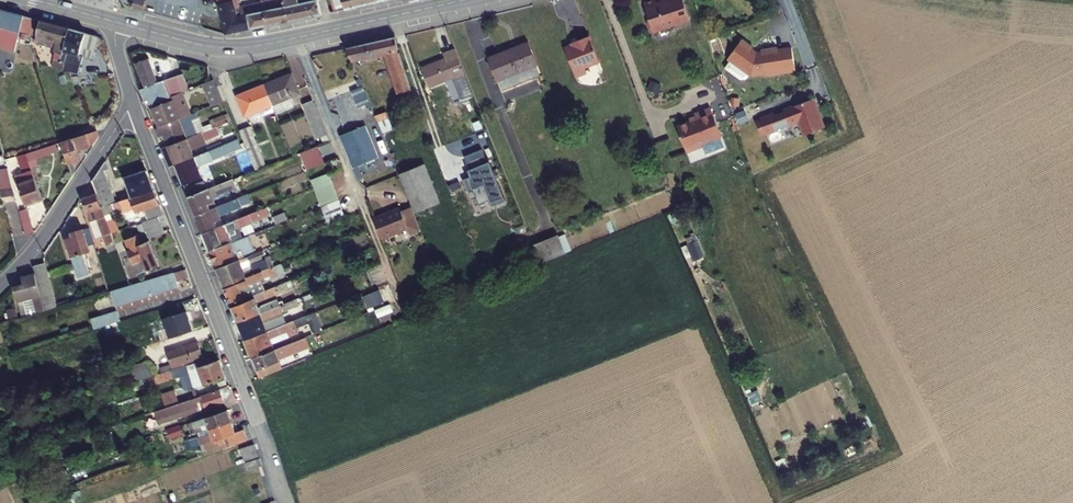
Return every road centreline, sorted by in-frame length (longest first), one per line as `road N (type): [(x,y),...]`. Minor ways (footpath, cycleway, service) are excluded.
road 1 (residential): [(133,103),(290,502)]
road 2 (secondary): [(107,19),(228,47),(423,9)]
road 3 (residential): [(133,103),(37,245),(0,284)]

